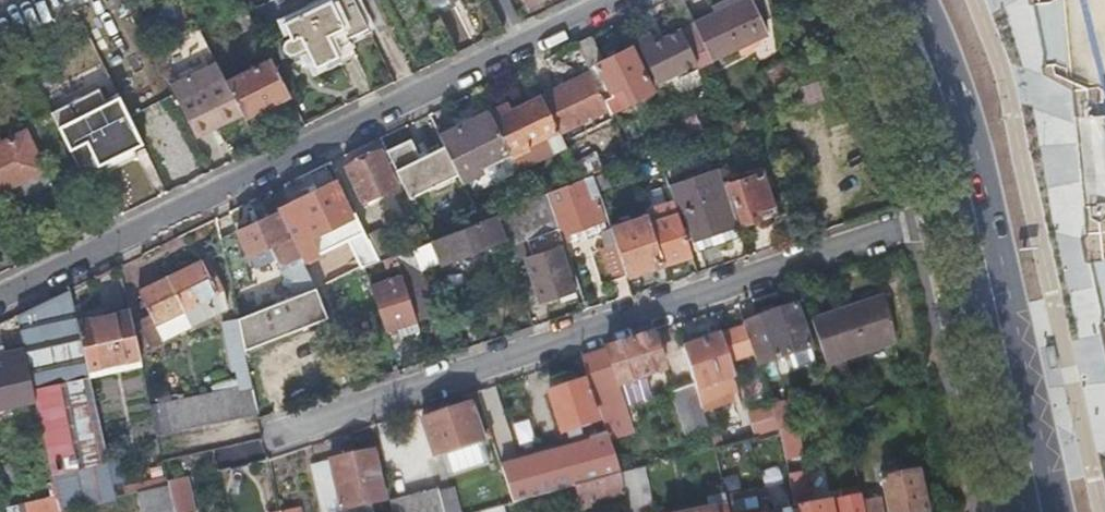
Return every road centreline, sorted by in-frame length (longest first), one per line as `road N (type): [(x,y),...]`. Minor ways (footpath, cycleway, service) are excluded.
road 1 (residential): [(298,423),(974,206)]
road 2 (residential): [(0,298),(516,46)]
road 3 (tertiary): [(974,206),(1039,511)]
road 4 (tertiary): [(904,0),(974,206)]

